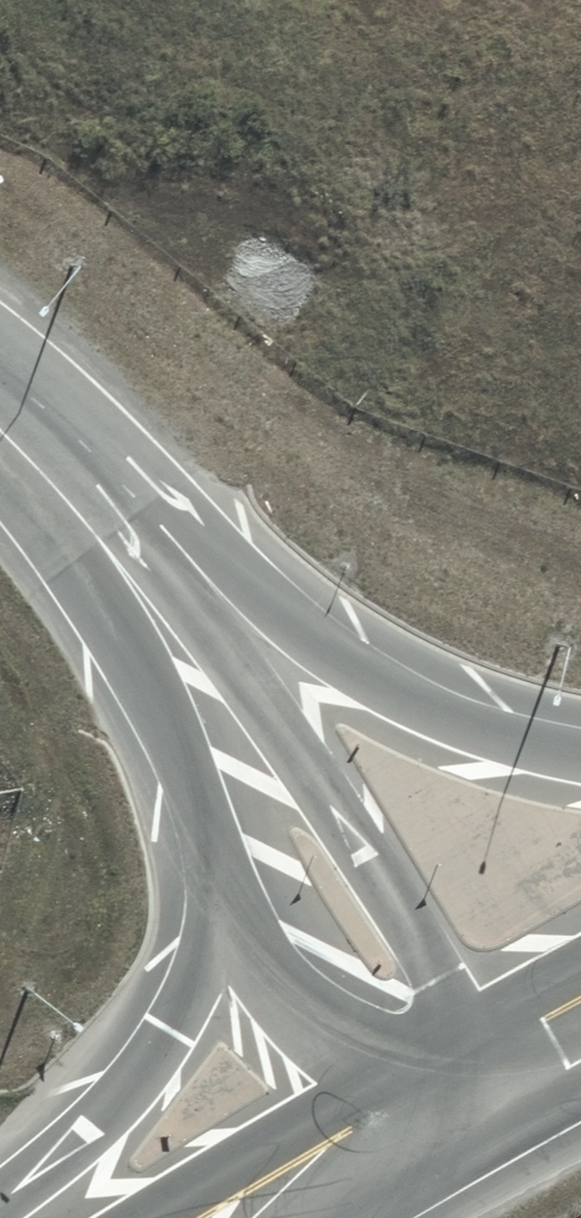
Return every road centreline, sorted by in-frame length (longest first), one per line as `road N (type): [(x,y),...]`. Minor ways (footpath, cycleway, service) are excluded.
road 1 (tertiary): [(34,457),(196,528),(375,675),(580,754)]
road 2 (tertiary): [(162,621),(287,730),(483,1053)]
road 3 (secondary): [(0,1200),(120,1101),(151,1062),(189,996),(222,881)]
road 4 (secondary): [(483,1053),(416,1056),(355,1045),(305,1011),(260,965),(222,881)]
road 5 (secondary): [(206,1217),(483,1053)]
road 6 (secondary): [(222,881),(182,761),(162,621)]
road 7 (tertiary): [(34,457),(162,621)]

